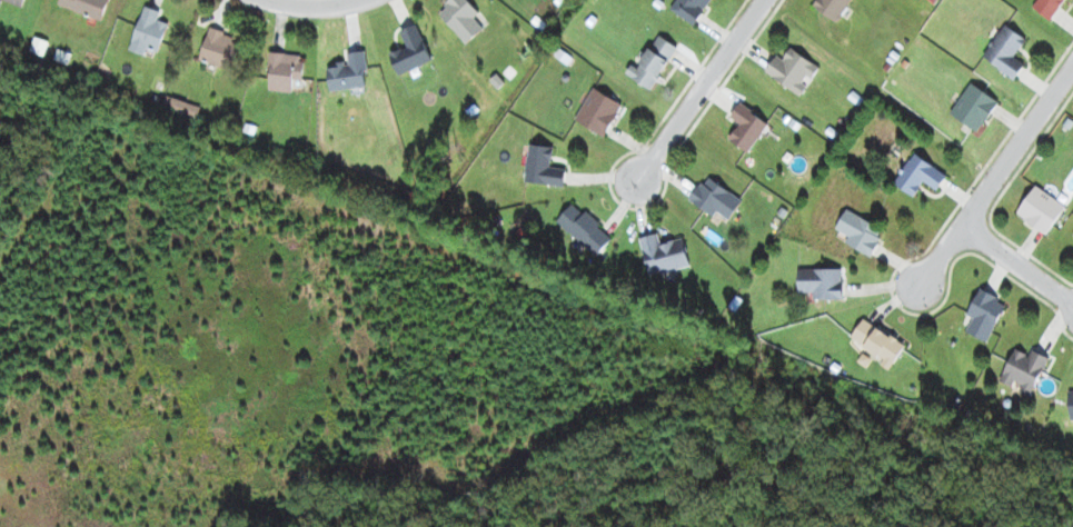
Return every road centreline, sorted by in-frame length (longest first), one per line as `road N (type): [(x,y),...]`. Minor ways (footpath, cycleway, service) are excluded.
road 1 (residential): [(1072,68),(928,288)]
road 2 (residential): [(634,181),(764,0)]
road 3 (residential): [(970,231),(1072,306)]

